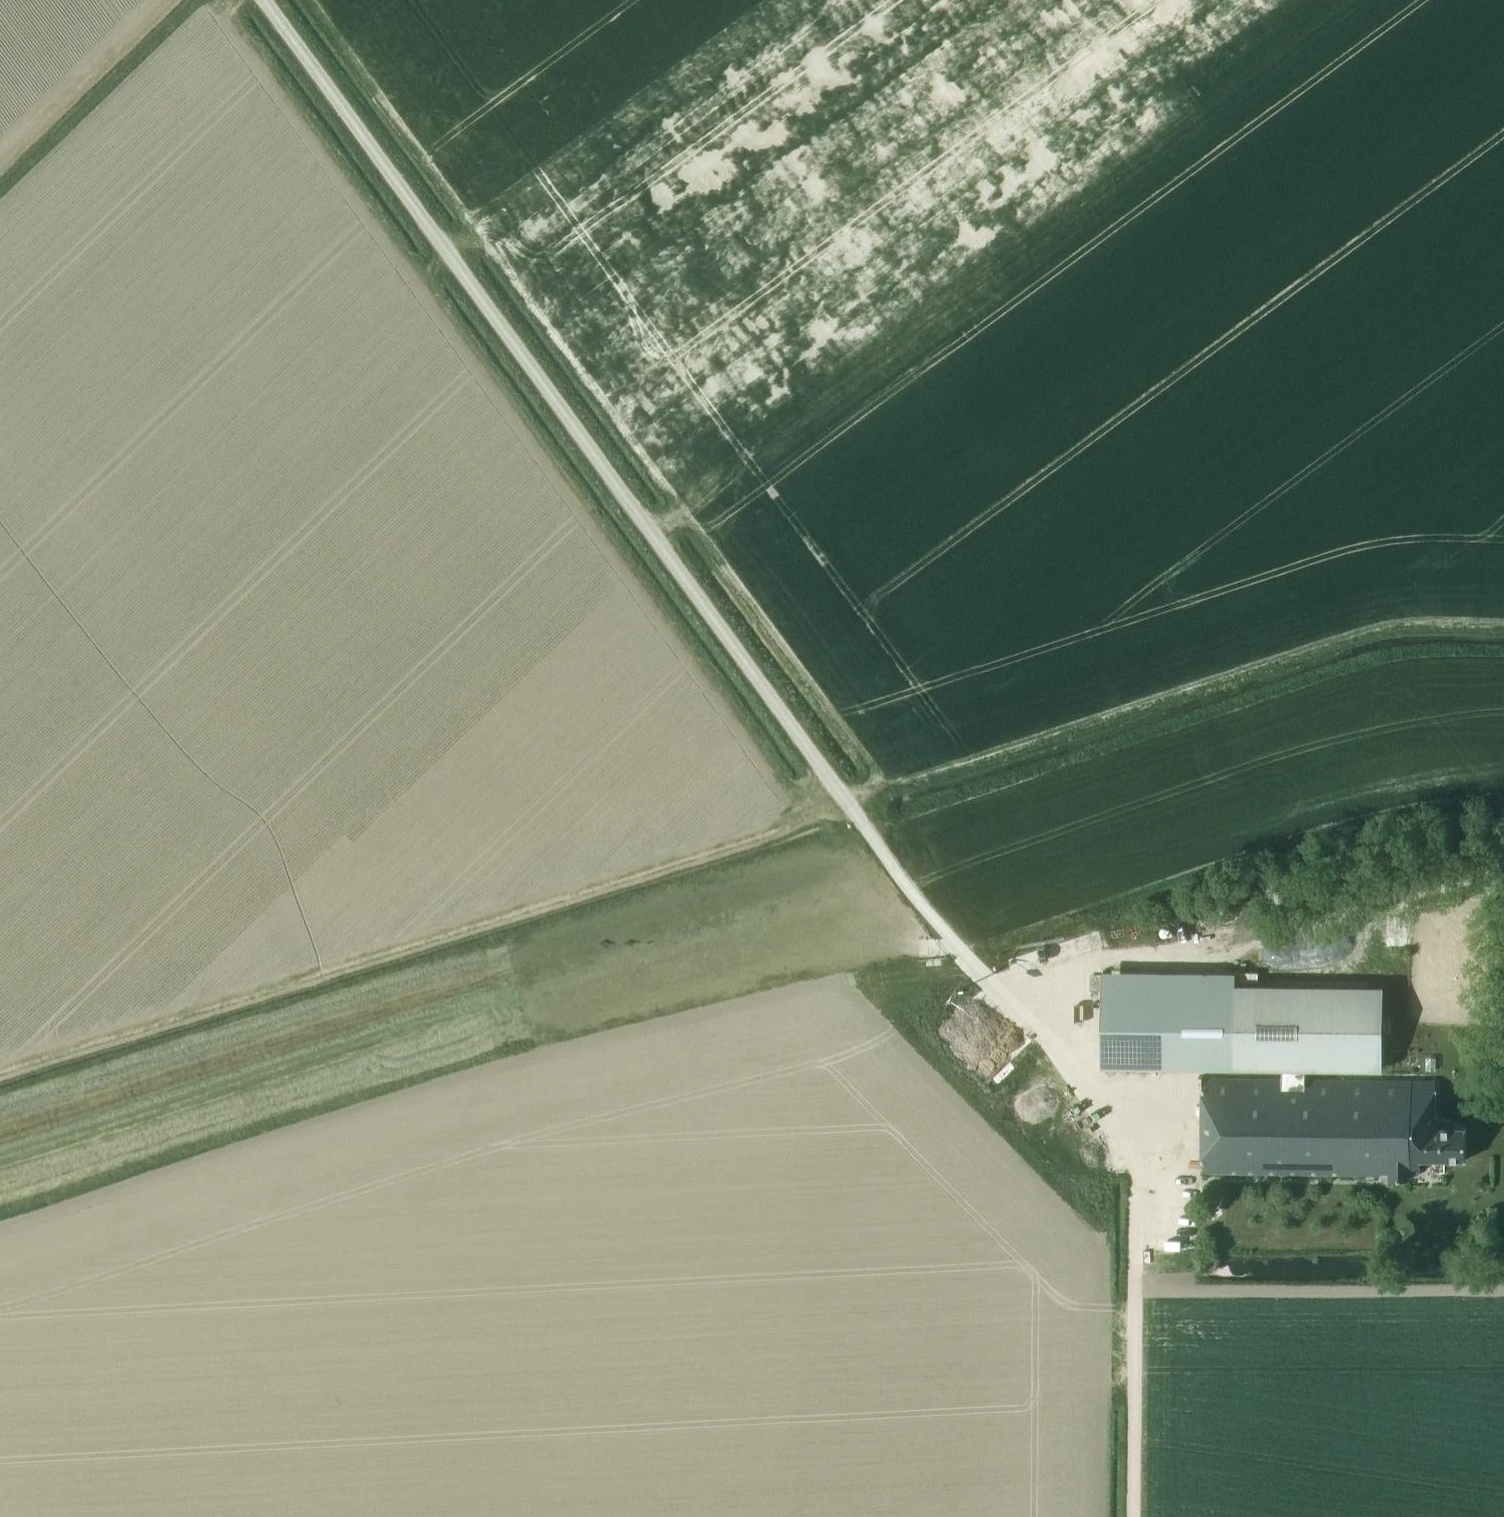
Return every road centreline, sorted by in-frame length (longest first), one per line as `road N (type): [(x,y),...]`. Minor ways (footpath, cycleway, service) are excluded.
road 1 (unclassified): [(967,954),(262,0)]
road 2 (track): [(1503,860),(1475,879),(1282,932),(1191,944)]

